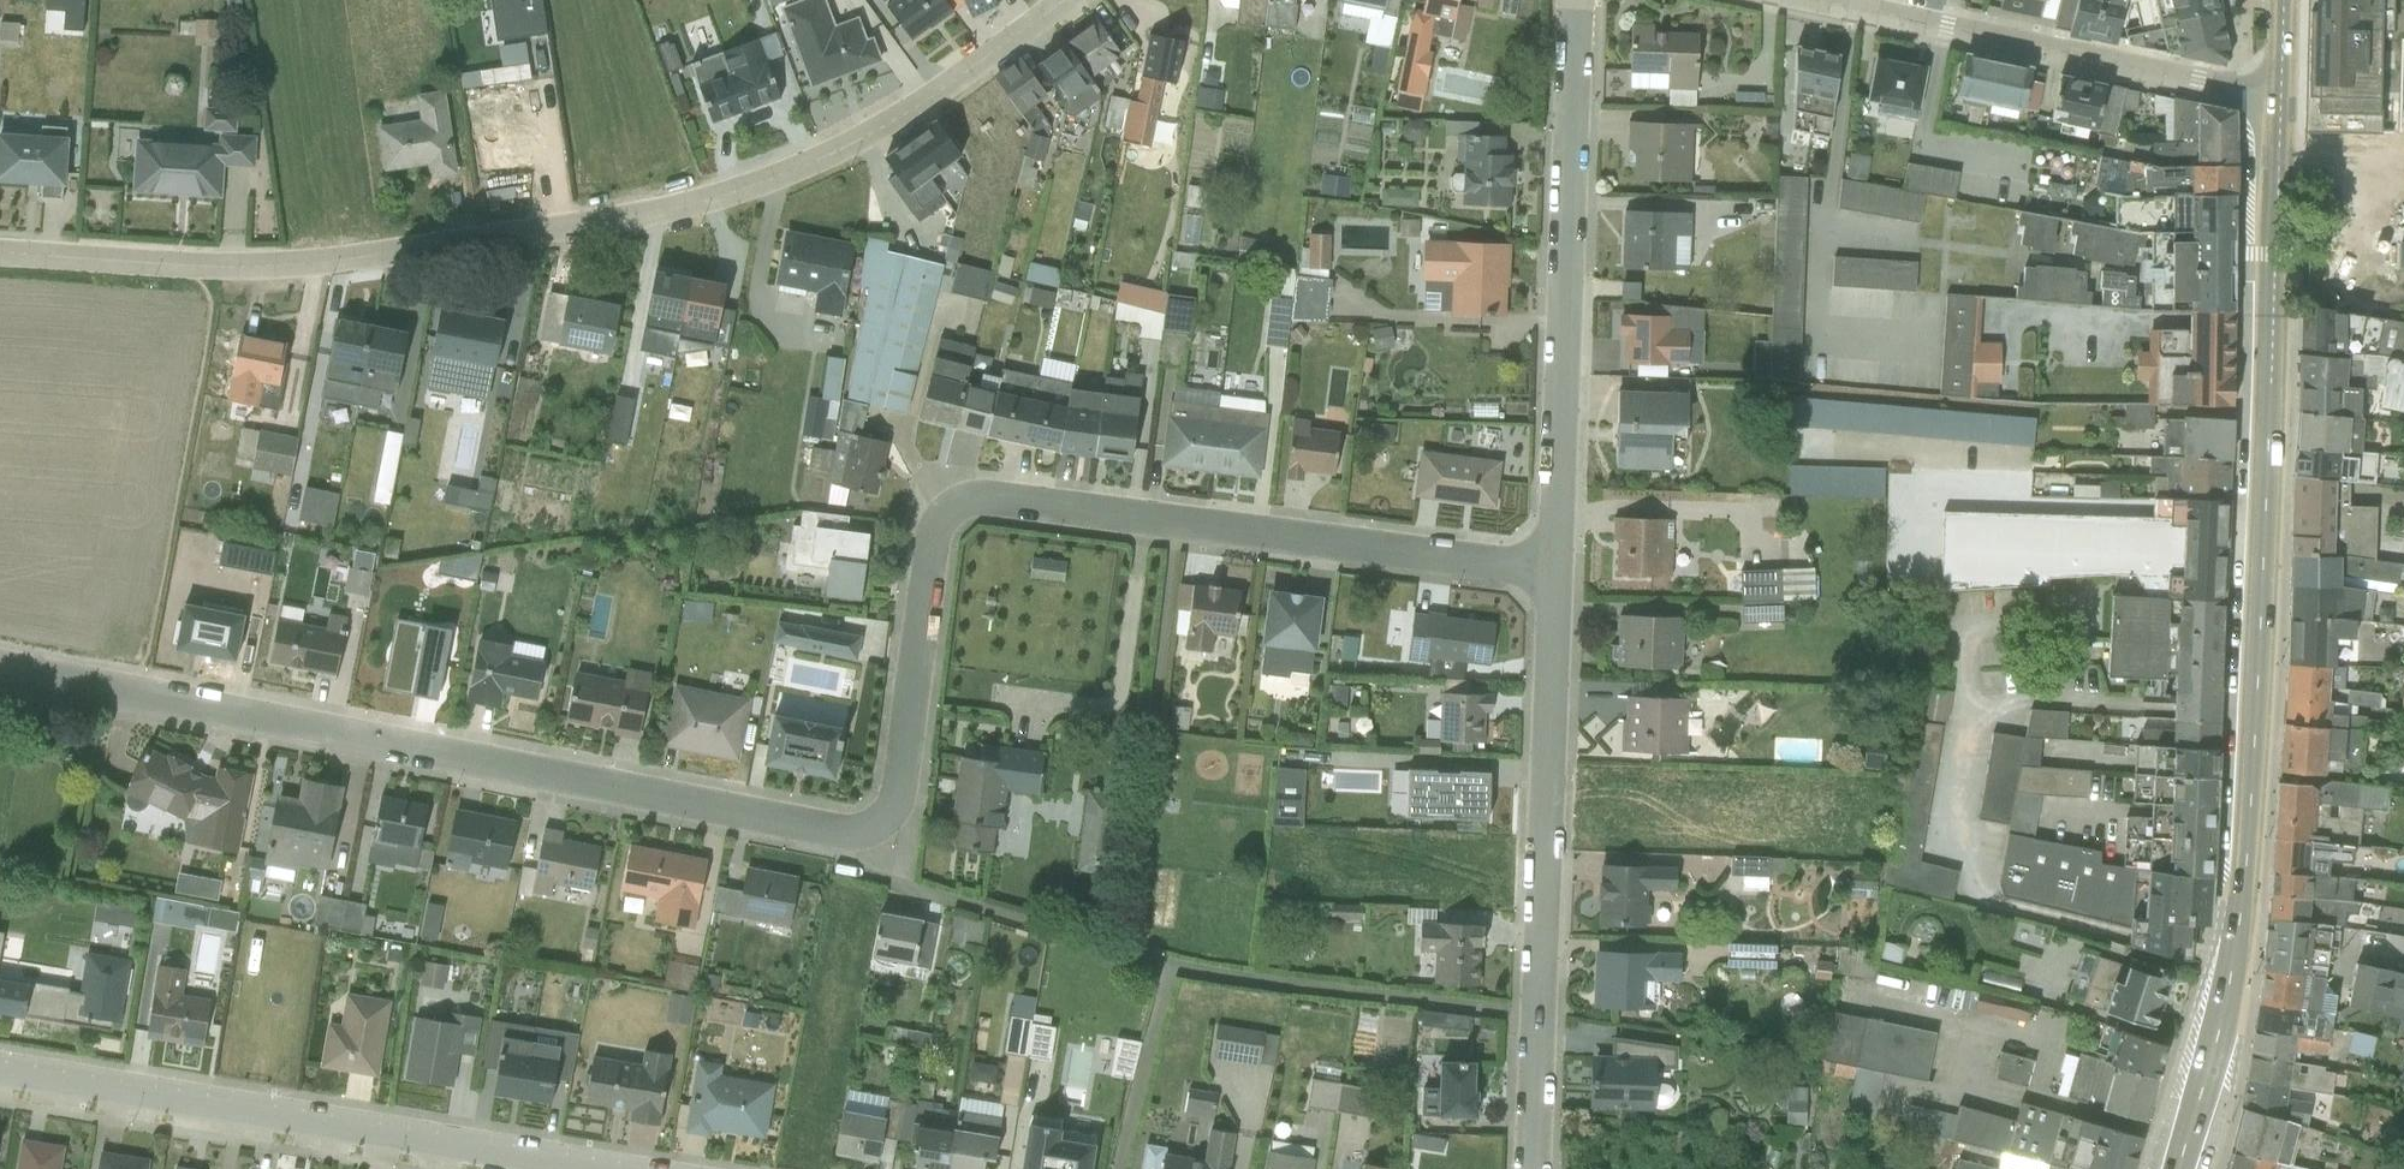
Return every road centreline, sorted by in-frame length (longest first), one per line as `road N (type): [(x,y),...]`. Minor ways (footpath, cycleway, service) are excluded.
road 1 (residential): [(1546,565),(979,498),(940,522),(898,798),(889,816),(857,832),(0,668)]
road 2 (residential): [(0,251),(323,263),(657,210),(757,182),(839,147),(1058,0)]
road 3 (primary): [(2181,1168),(2236,951),(2277,98)]
road 4 (residential): [(612,1168),(0,1064)]
road 5 (residential): [(1535,1168),(1546,565)]
road 6 (residential): [(1546,565),(1578,0)]
road 7 (residential): [(2277,98),(1810,0)]

